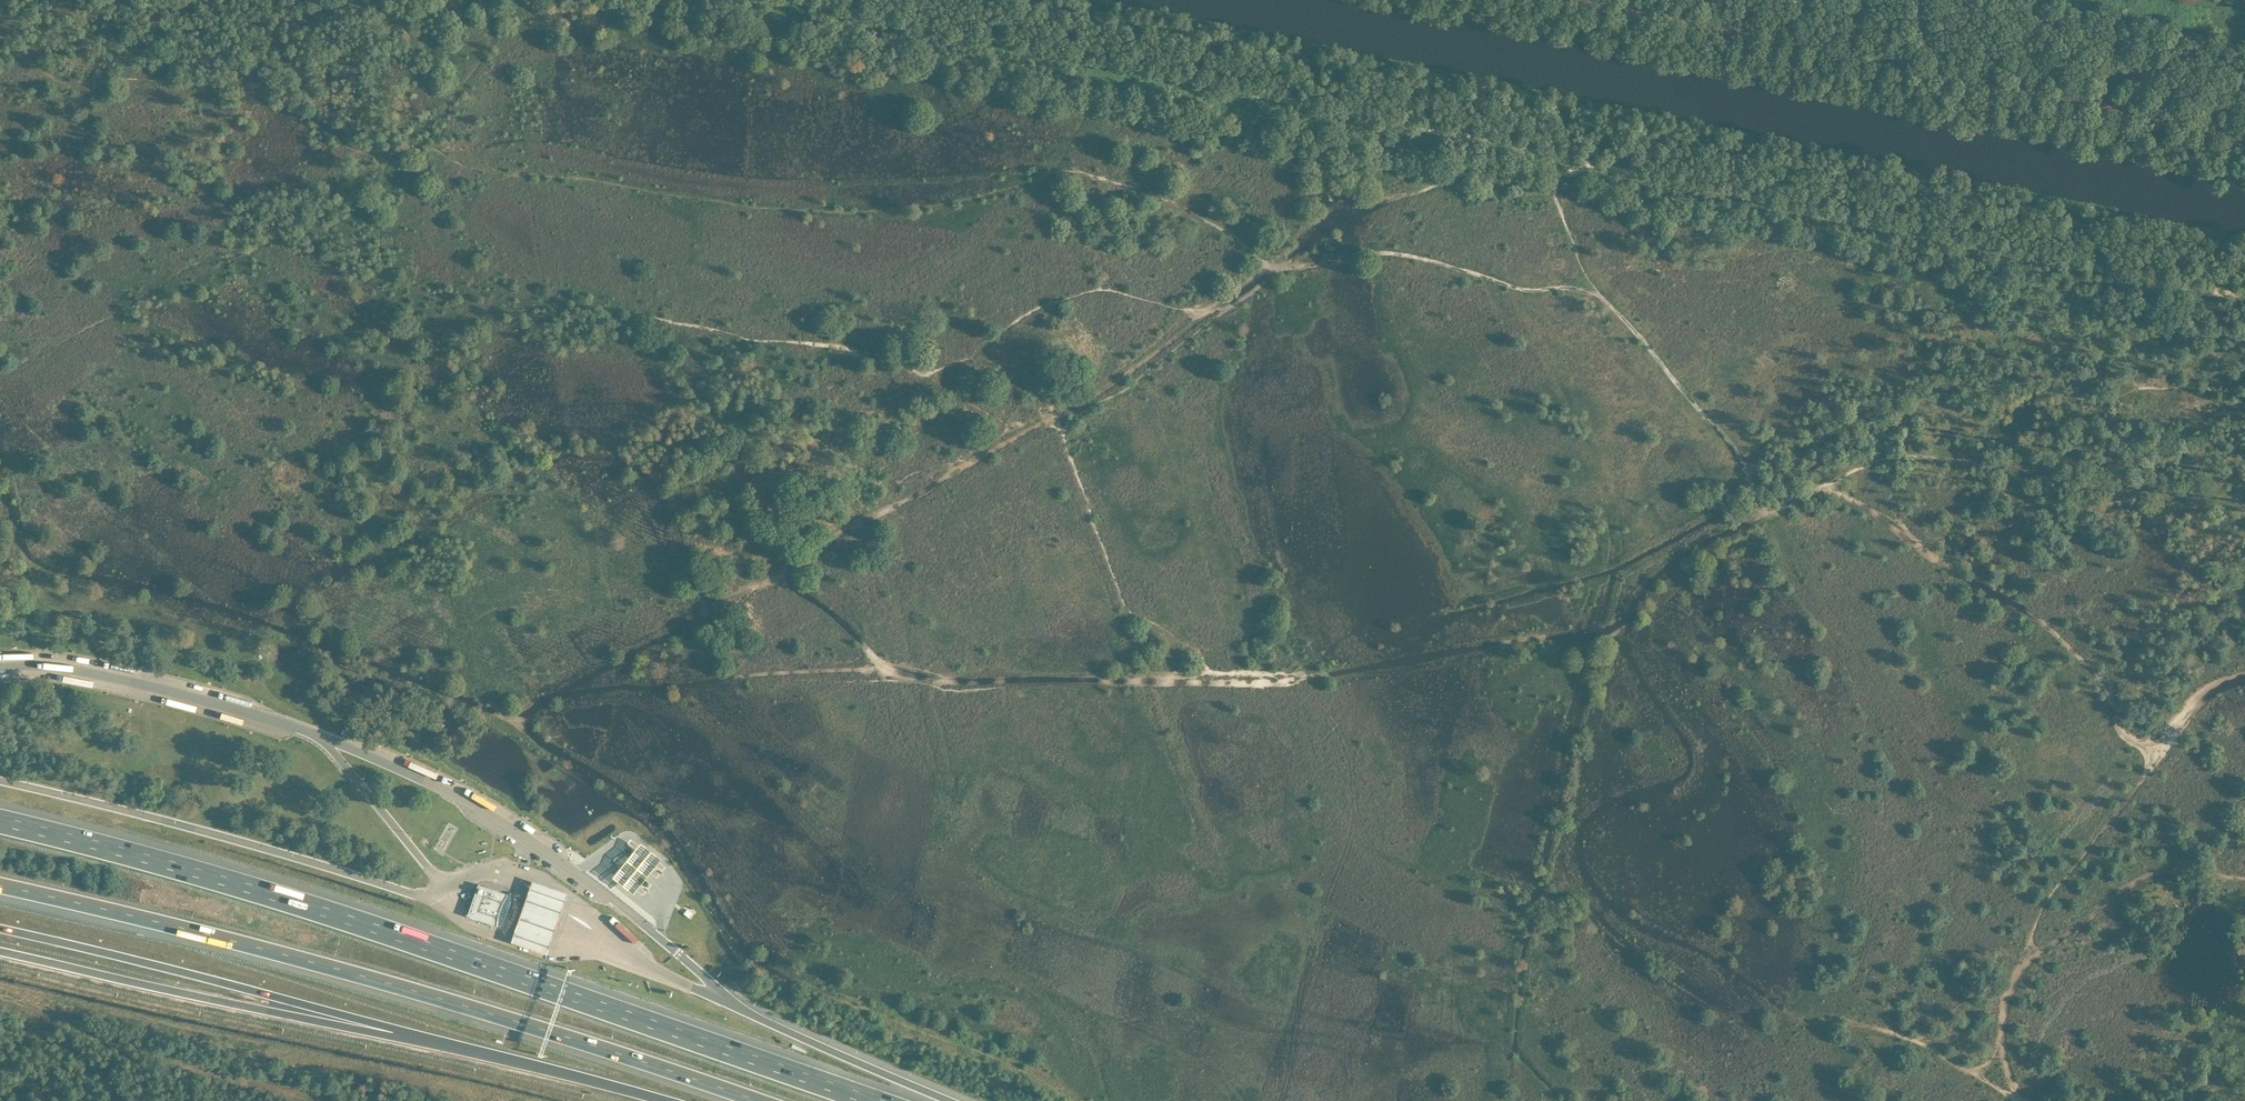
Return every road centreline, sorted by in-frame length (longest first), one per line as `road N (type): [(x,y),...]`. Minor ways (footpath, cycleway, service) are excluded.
road 1 (unclassified): [(2244,298),(775,0)]
road 2 (motorway): [(876,1100),(210,875),(0,818)]
road 3 (motorway): [(0,885),(346,970),(759,1100)]
road 4 (motorway): [(321,1016),(681,1100)]
road 5 (motorway): [(0,927),(242,986),(321,1016)]
road 6 (motorway): [(0,952),(233,1007),(321,1016)]
road 7 (track): [(310,1100),(0,995)]
road 8 (motorway): [(949,1100),(718,994)]

